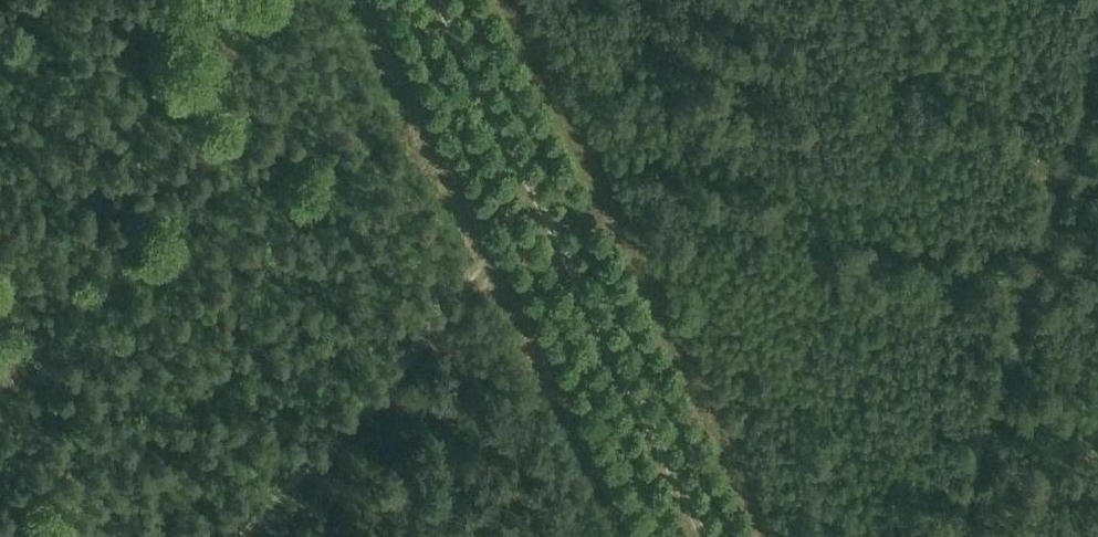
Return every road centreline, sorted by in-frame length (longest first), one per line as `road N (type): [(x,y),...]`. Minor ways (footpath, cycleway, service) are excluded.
road 1 (track): [(427,0),(534,216),(253,536)]
road 2 (track): [(534,216),(704,536)]

